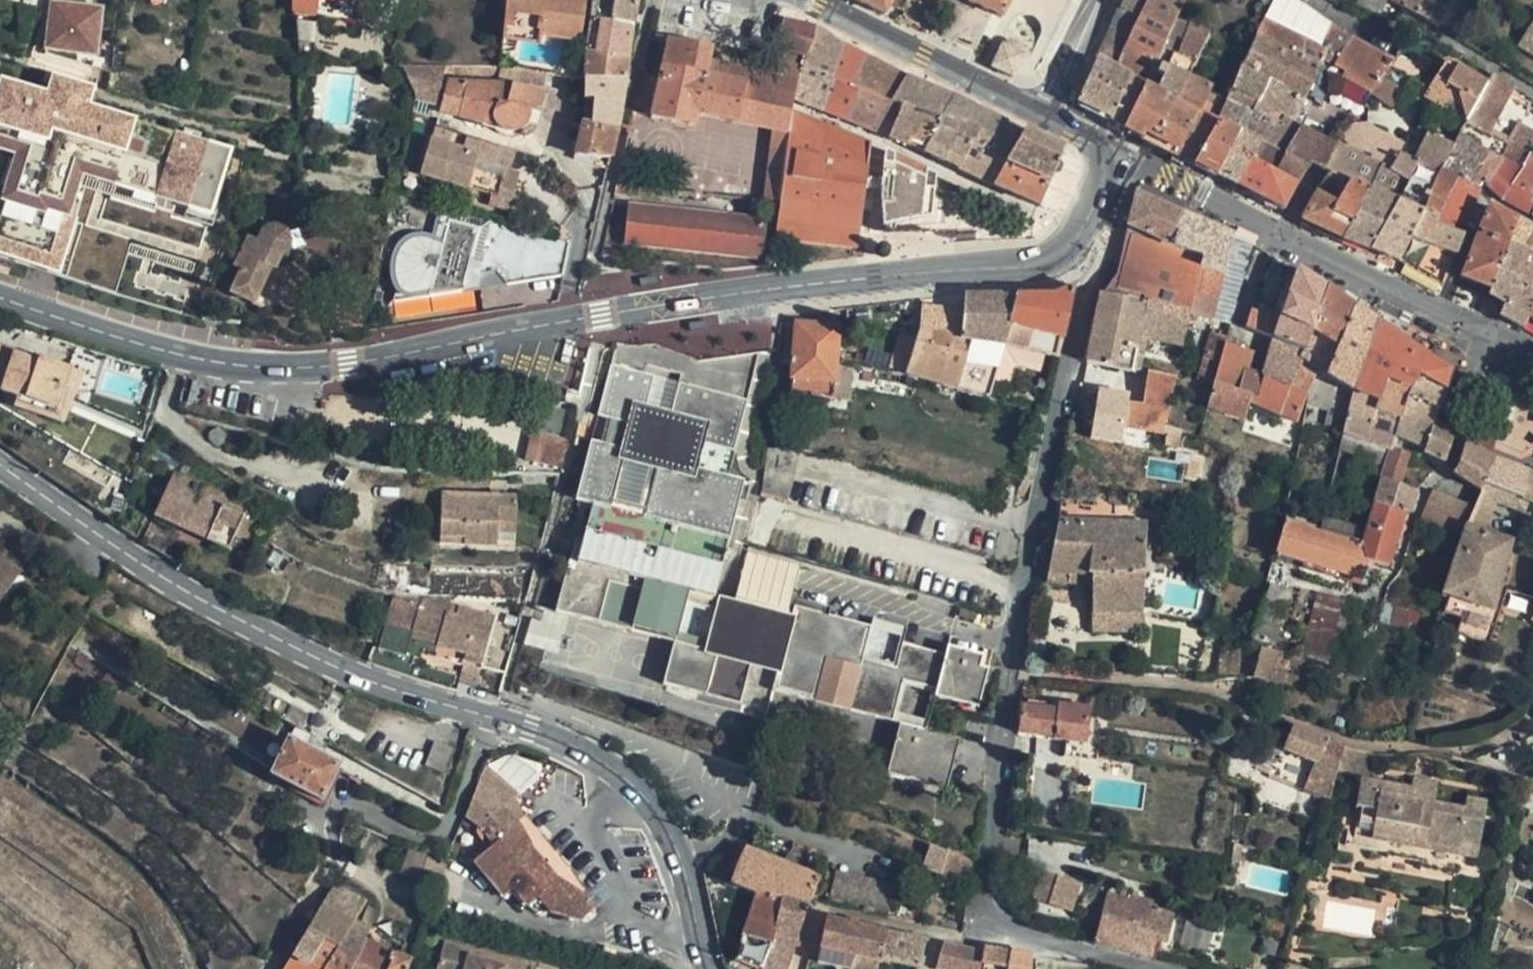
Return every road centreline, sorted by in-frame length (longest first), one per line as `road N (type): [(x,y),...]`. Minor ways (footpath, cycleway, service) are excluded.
road 1 (secondary): [(1080,231),(1042,264),(754,289),(260,365),(178,355),(0,297)]
road 2 (secondary): [(0,465),(221,616),(564,740),(610,770),(681,855),(707,968)]
road 3 (residential): [(1085,293),(1030,586),(983,927),(1151,968)]
road 4 (residential): [(1080,231),(805,110)]
road 5 (residential): [(1282,230),(1471,340),(1532,362)]
road 6 (secondary): [(809,0),(1053,121)]
road 7 (residential): [(1096,144),(1282,230)]
road 8 (residential): [(1282,230),(1355,99)]
road 9 (residential): [(1053,121),(1100,0)]

